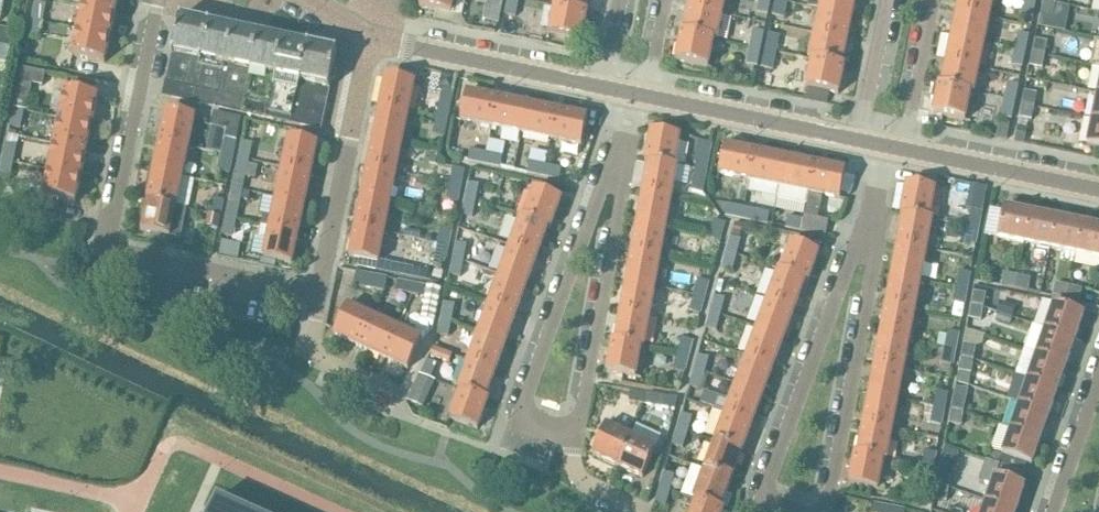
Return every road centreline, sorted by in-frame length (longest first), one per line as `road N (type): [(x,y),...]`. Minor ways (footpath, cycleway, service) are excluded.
road 1 (residential): [(319,299),(104,250),(156,0)]
road 2 (residential): [(577,443),(530,428),(525,405),(599,189),(618,163)]
road 3 (residential): [(868,232),(850,253),(760,510),(768,511)]
road 4 (residential): [(825,511),(875,258),(868,232)]
road 5 (residential): [(618,163),(620,197),(577,443)]
road 6 (residential): [(319,299),(371,41)]
road 7 (tertiary): [(603,89),(371,41)]
road 8 (tertiary): [(859,142),(647,98)]
road 9 (tertiary): [(1098,192),(903,151)]
road 10 (residential): [(401,398),(313,358),(319,299)]
road 11 (residential): [(932,0),(903,151)]
road 12 (residential): [(859,142),(889,0)]
road 13 (residential): [(1098,380),(1052,511)]

